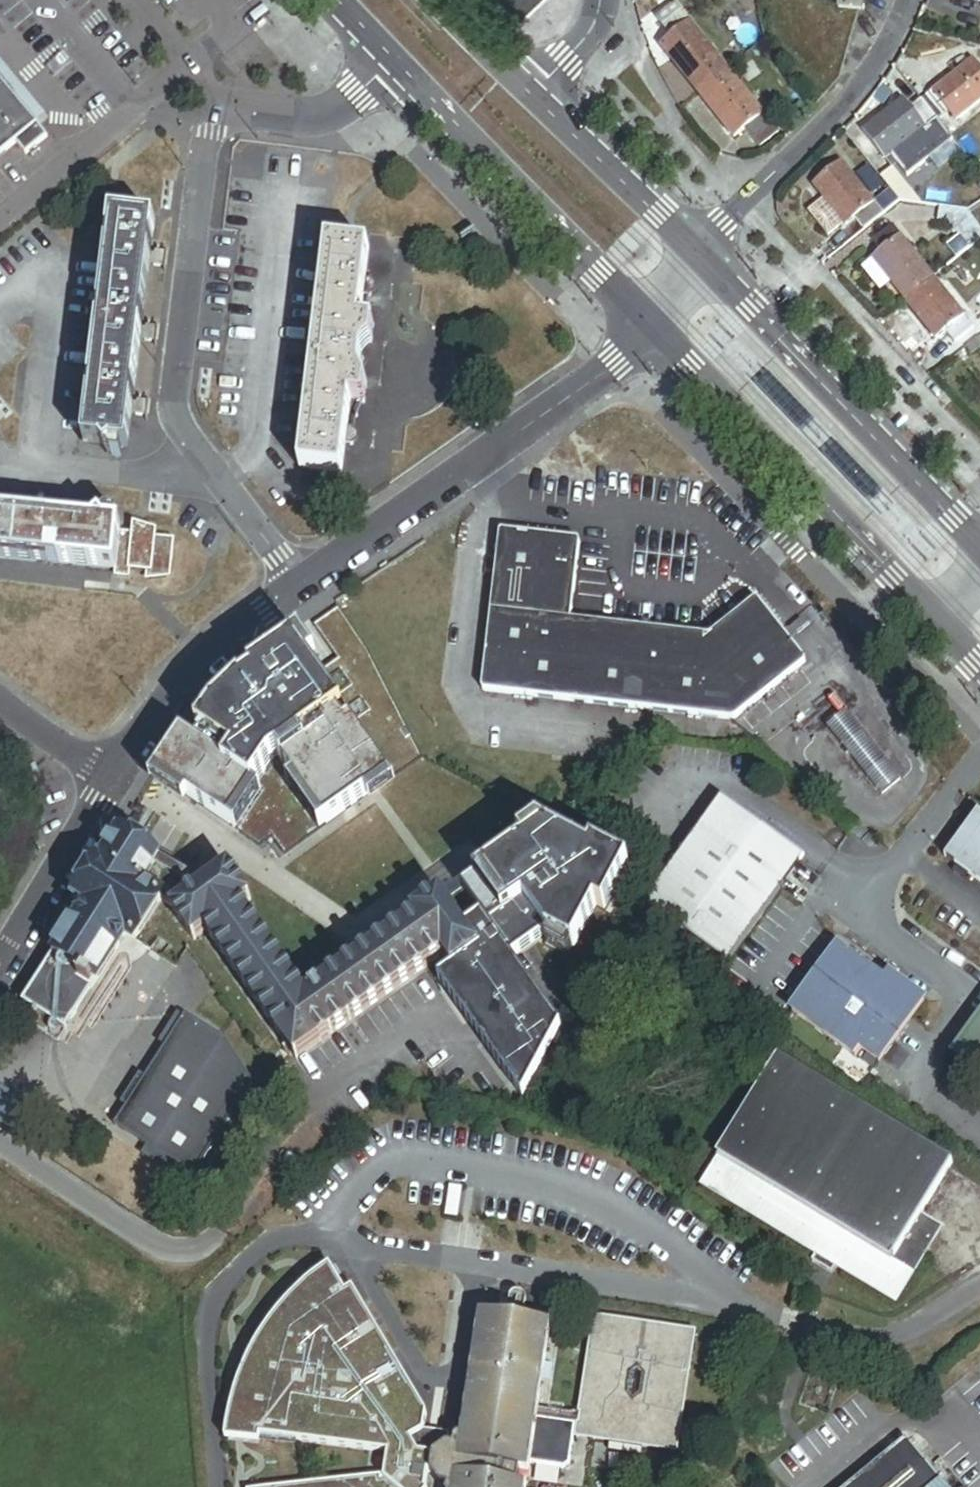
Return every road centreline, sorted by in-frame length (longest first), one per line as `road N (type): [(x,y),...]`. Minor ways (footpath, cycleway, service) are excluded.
road 1 (residential): [(230,105),(201,164),(173,400),(182,429),(299,590)]
road 2 (residential): [(651,324),(607,369),(299,590)]
road 3 (secondary): [(651,324),(930,614)]
road 4 (secondary): [(979,541),(698,257)]
road 5 (secondary): [(393,61),(651,324)]
road 6 (residential): [(698,257),(859,91),(905,0)]
road 7 (residential): [(299,590),(202,666),(122,770)]
road 8 (secondary): [(698,257),(530,95)]
road 9 (residential): [(122,770),(0,968)]
road 10 (residential): [(230,105),(323,115),(393,61)]
road 11 (residential): [(140,0),(230,105)]
road 12 (residential): [(122,770),(0,707)]
road 13 (secondary): [(530,95),(439,0)]
road 14 (residential): [(598,0),(597,21),(530,95)]

